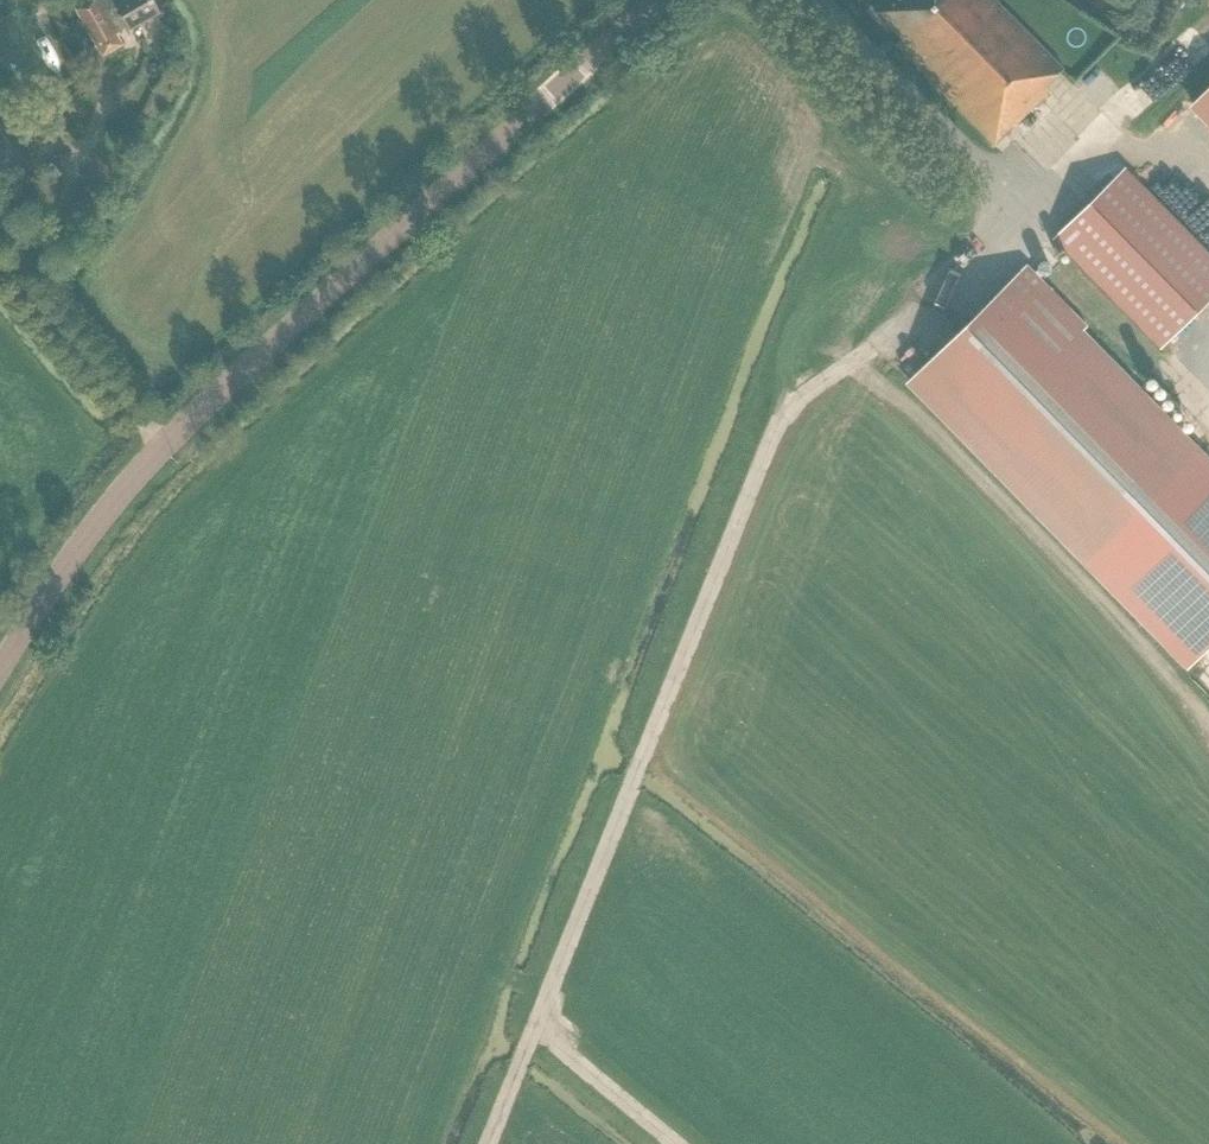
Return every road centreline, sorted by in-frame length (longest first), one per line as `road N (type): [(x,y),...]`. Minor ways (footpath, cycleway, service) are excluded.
road 1 (tertiary): [(0,678),(197,413),(662,0)]
road 2 (track): [(861,355),(783,407),(488,1143)]
road 3 (track): [(833,373),(957,516),(995,593),(1025,694),(1085,770),(1208,861)]
road 4 (track): [(1011,223),(1208,424)]
road 5 (track): [(533,1034),(668,1143)]

